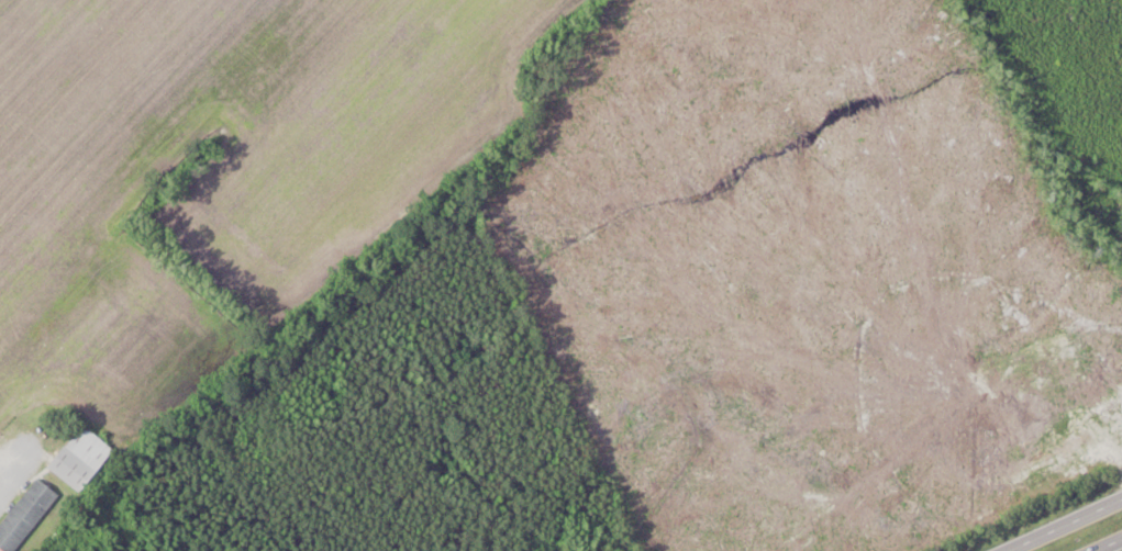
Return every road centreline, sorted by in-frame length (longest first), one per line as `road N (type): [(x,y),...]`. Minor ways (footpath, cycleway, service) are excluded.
road 1 (trunk): [(1121,496),(999,550)]

